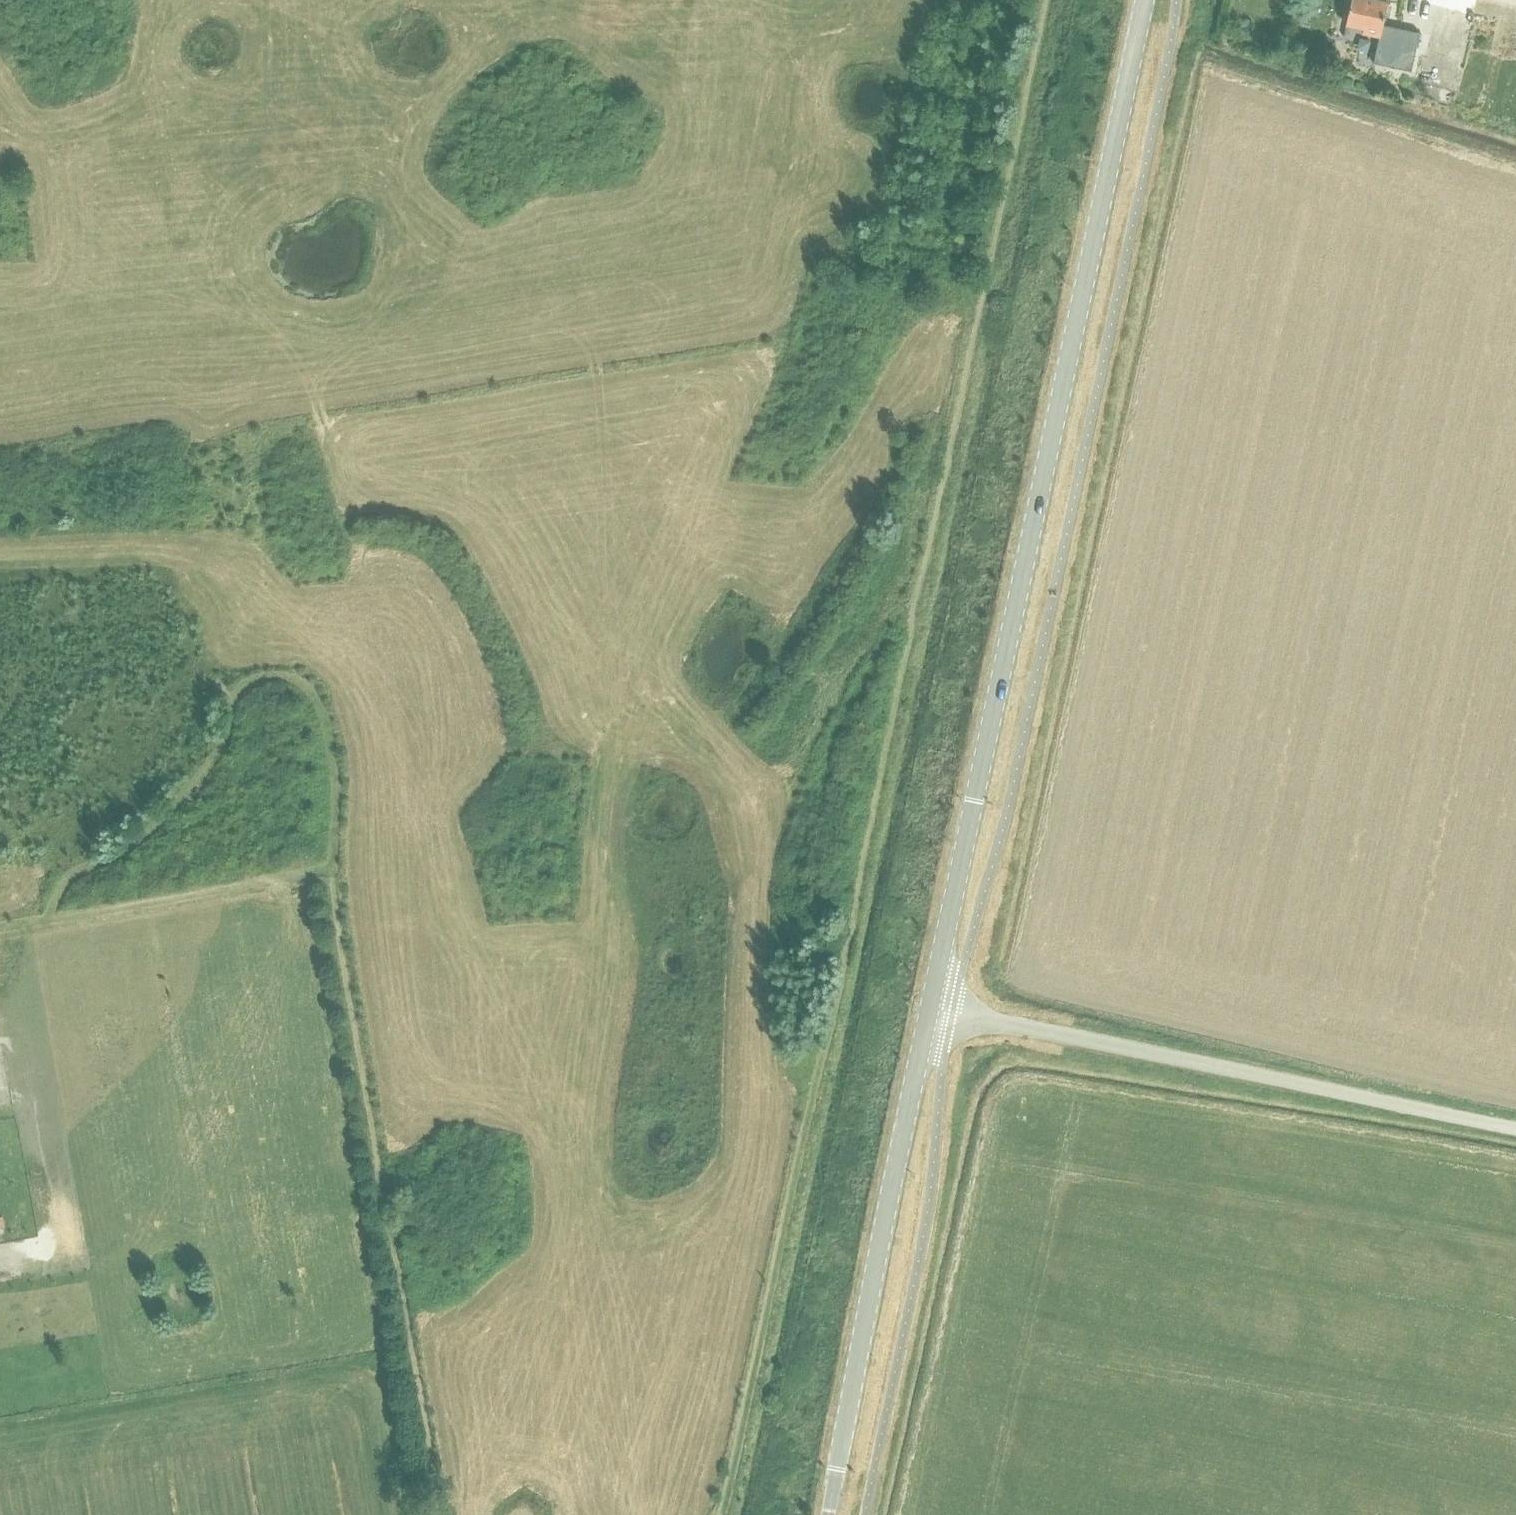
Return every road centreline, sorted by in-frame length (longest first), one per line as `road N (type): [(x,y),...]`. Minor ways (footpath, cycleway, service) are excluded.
road 1 (secondary): [(930,1008),(1142,0)]
road 2 (unclassified): [(930,1008),(1515,1127)]
road 3 (secondary): [(829,1514),(930,1008)]

